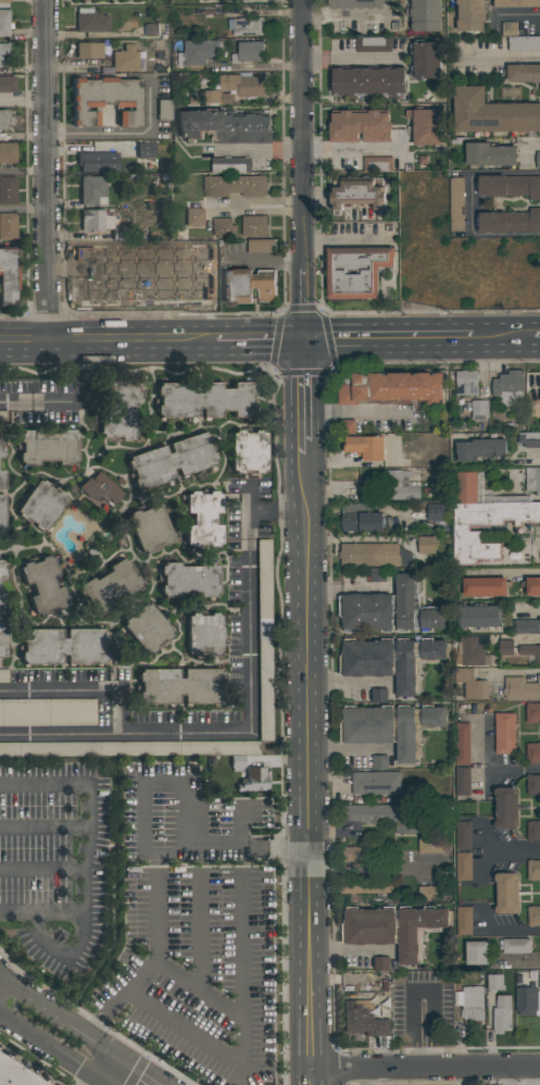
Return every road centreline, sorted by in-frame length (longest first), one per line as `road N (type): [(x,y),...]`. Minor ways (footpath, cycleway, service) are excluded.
road 1 (secondary): [(305,456),(310,1084)]
road 2 (residential): [(48,341),(45,0)]
road 3 (secondary): [(302,0),(304,270)]
road 4 (residential): [(310,1071),(539,1066)]
road 5 (secondary): [(0,342),(216,340)]
road 6 (residential): [(164,1084),(0,972)]
road 7 (residential): [(142,848),(310,846)]
road 8 (secondary): [(304,340),(472,338)]
road 9 (residential): [(0,1019),(102,1084)]

